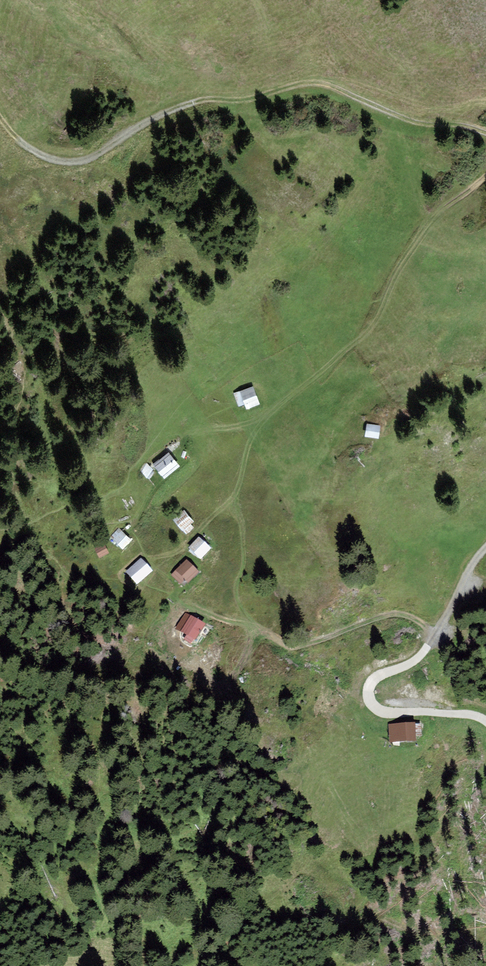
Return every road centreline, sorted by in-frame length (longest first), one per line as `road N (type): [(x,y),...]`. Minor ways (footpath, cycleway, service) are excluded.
road 1 (track): [(485,131),(453,120),(408,121),(327,85),(236,106),(204,99),(158,114),(89,164),(55,166),(23,154),(0,131)]
road 2 (track): [(245,619),(229,581),(238,554),(233,477),(253,422),(354,339),(374,302)]
road 3 (track): [(435,628),(424,648),(359,688),(367,706),(485,723)]
road 4 (track): [(245,619),(275,637),(381,613),(435,628)]

